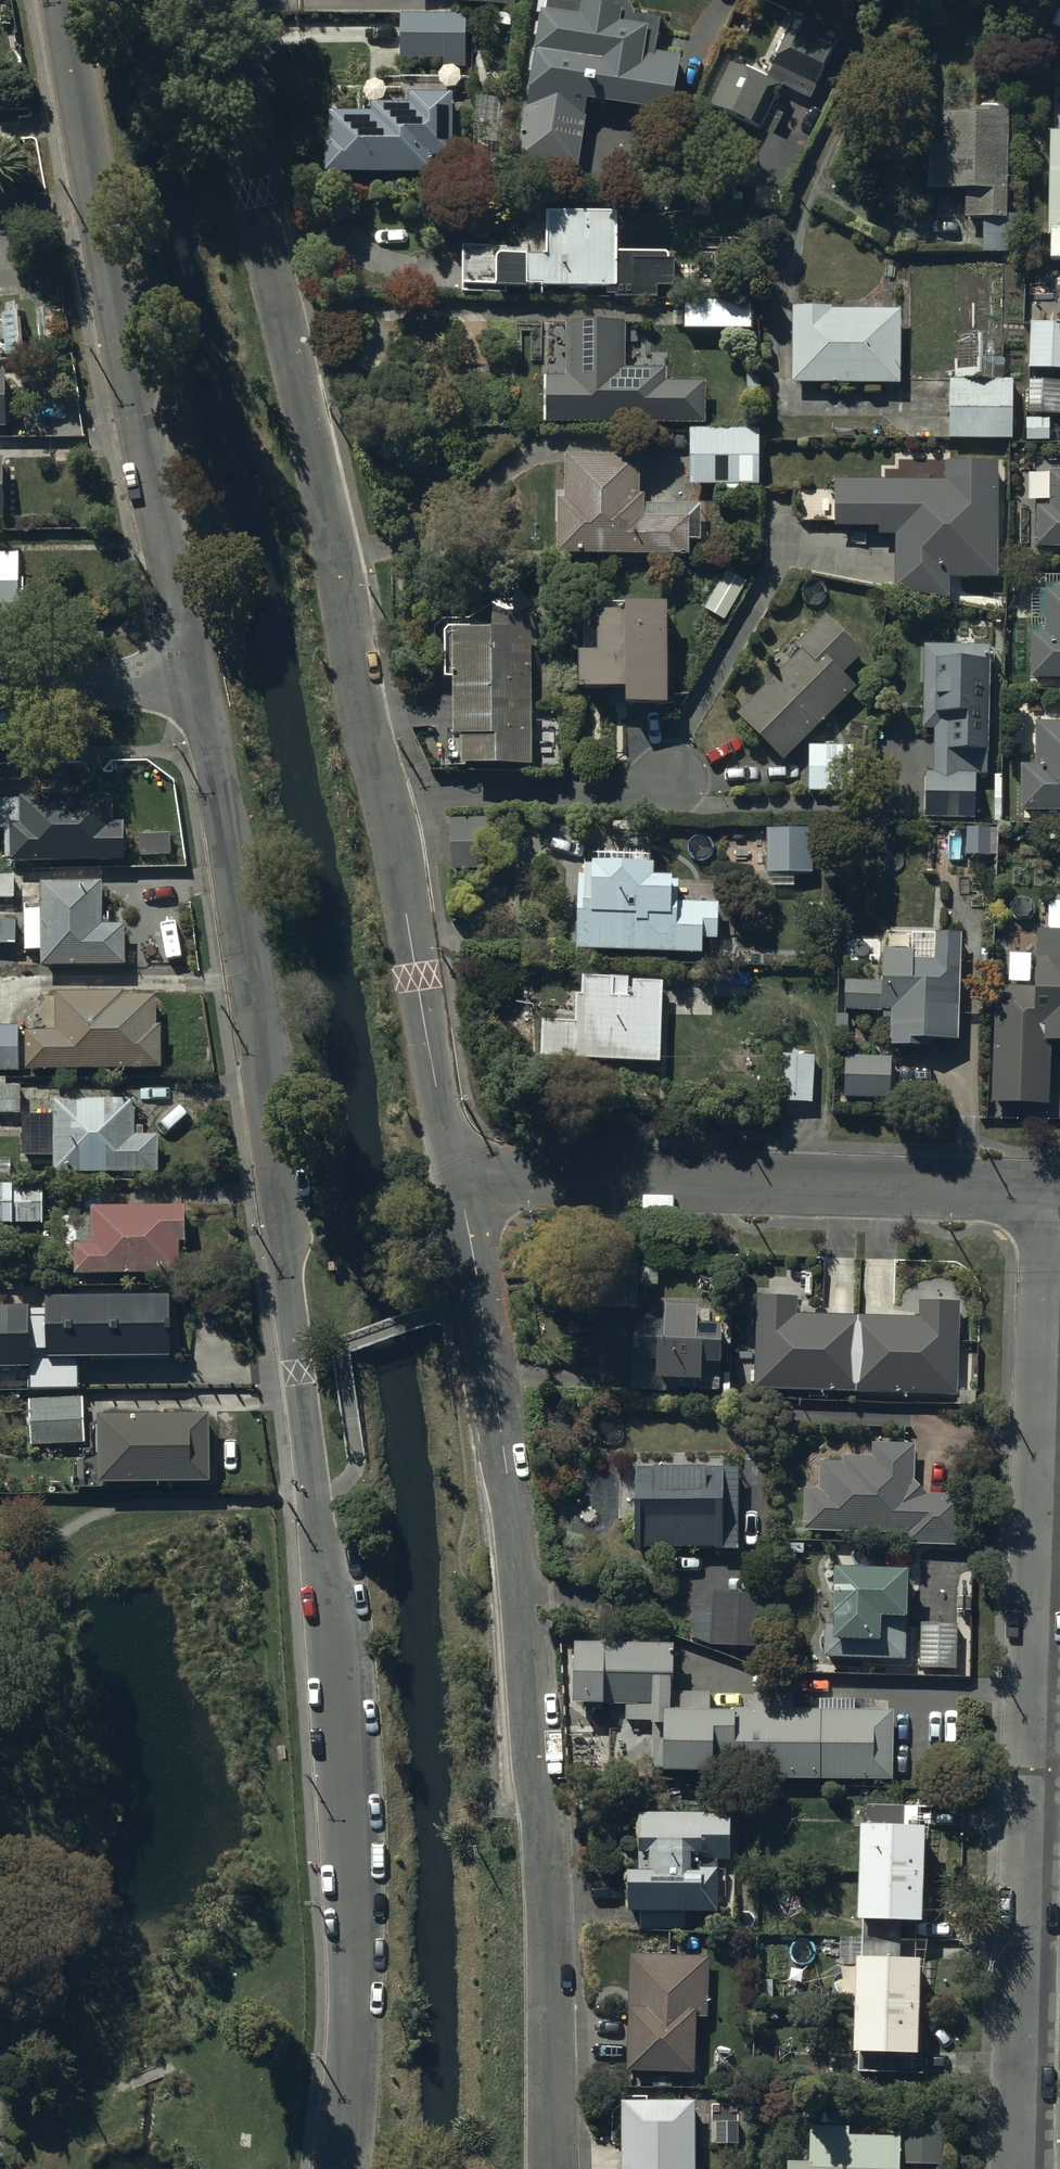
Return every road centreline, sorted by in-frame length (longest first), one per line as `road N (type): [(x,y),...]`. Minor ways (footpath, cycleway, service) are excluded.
road 1 (unclassified): [(197,684),(288,1201),(316,1500),(337,1602),(355,2168)]
road 2 (unclassified): [(233,0),(257,192),(464,1176)]
road 3 (residential): [(464,1176),(544,1735),(551,2168)]
road 4 (unclassified): [(1055,1192),(1024,2168)]
road 5 (unclassified): [(76,0),(197,684)]
road 6 (unclassified): [(464,1176),(1055,1192)]
road 7 (unclassified): [(197,684),(0,687)]

